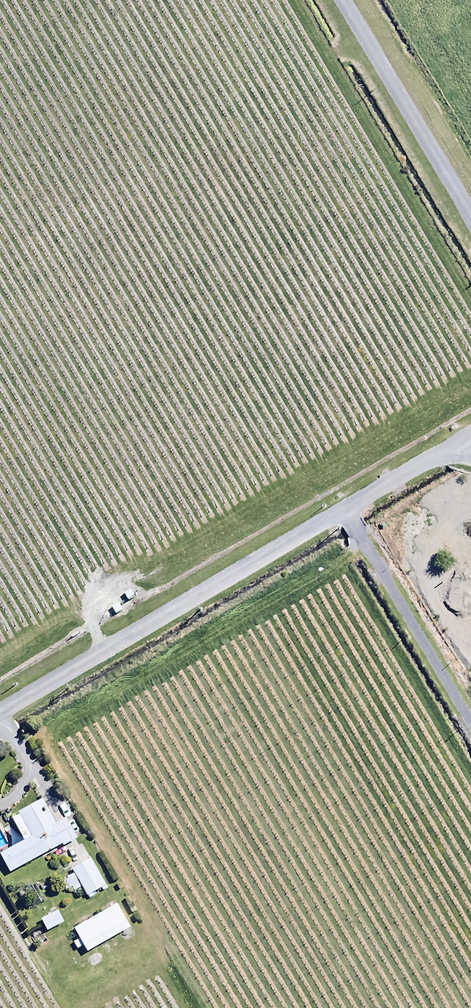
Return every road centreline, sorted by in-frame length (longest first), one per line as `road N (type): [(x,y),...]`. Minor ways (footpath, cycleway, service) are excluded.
road 1 (residential): [(345,511),(0,714)]
road 2 (residential): [(344,0),(470,214)]
road 3 (unclassified): [(470,724),(345,511)]
road 4 (residential): [(462,441),(345,511)]

